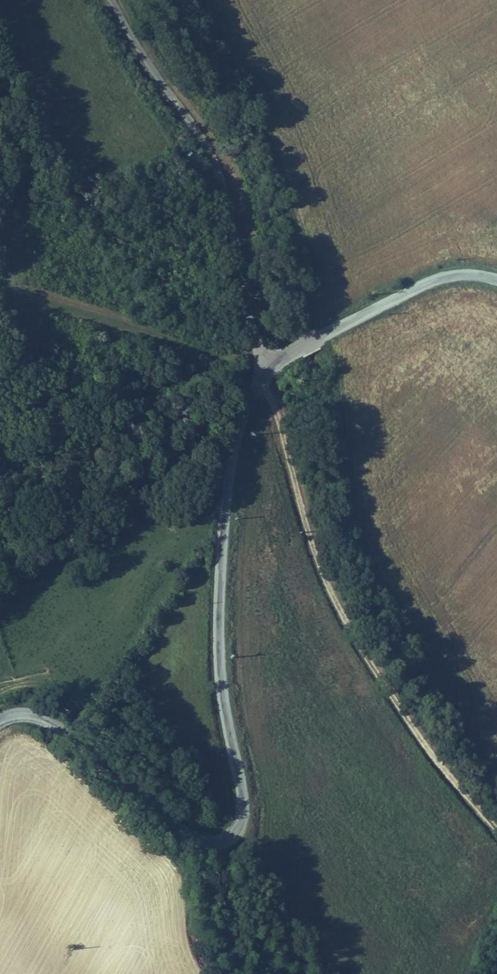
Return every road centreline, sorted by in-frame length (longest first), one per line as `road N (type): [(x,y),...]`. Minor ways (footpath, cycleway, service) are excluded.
road 1 (tertiary): [(0,721),(26,716),(58,727),(190,837),(232,836),(242,803),(221,665),(225,517),(237,430),(266,370)]
road 2 (track): [(266,370),(313,544),(336,599),(432,753),(496,828)]
road 3 (unclassified): [(110,0),(222,180),(266,370)]
road 4 (tertiary): [(266,370),(420,285),(464,274),(496,280)]

